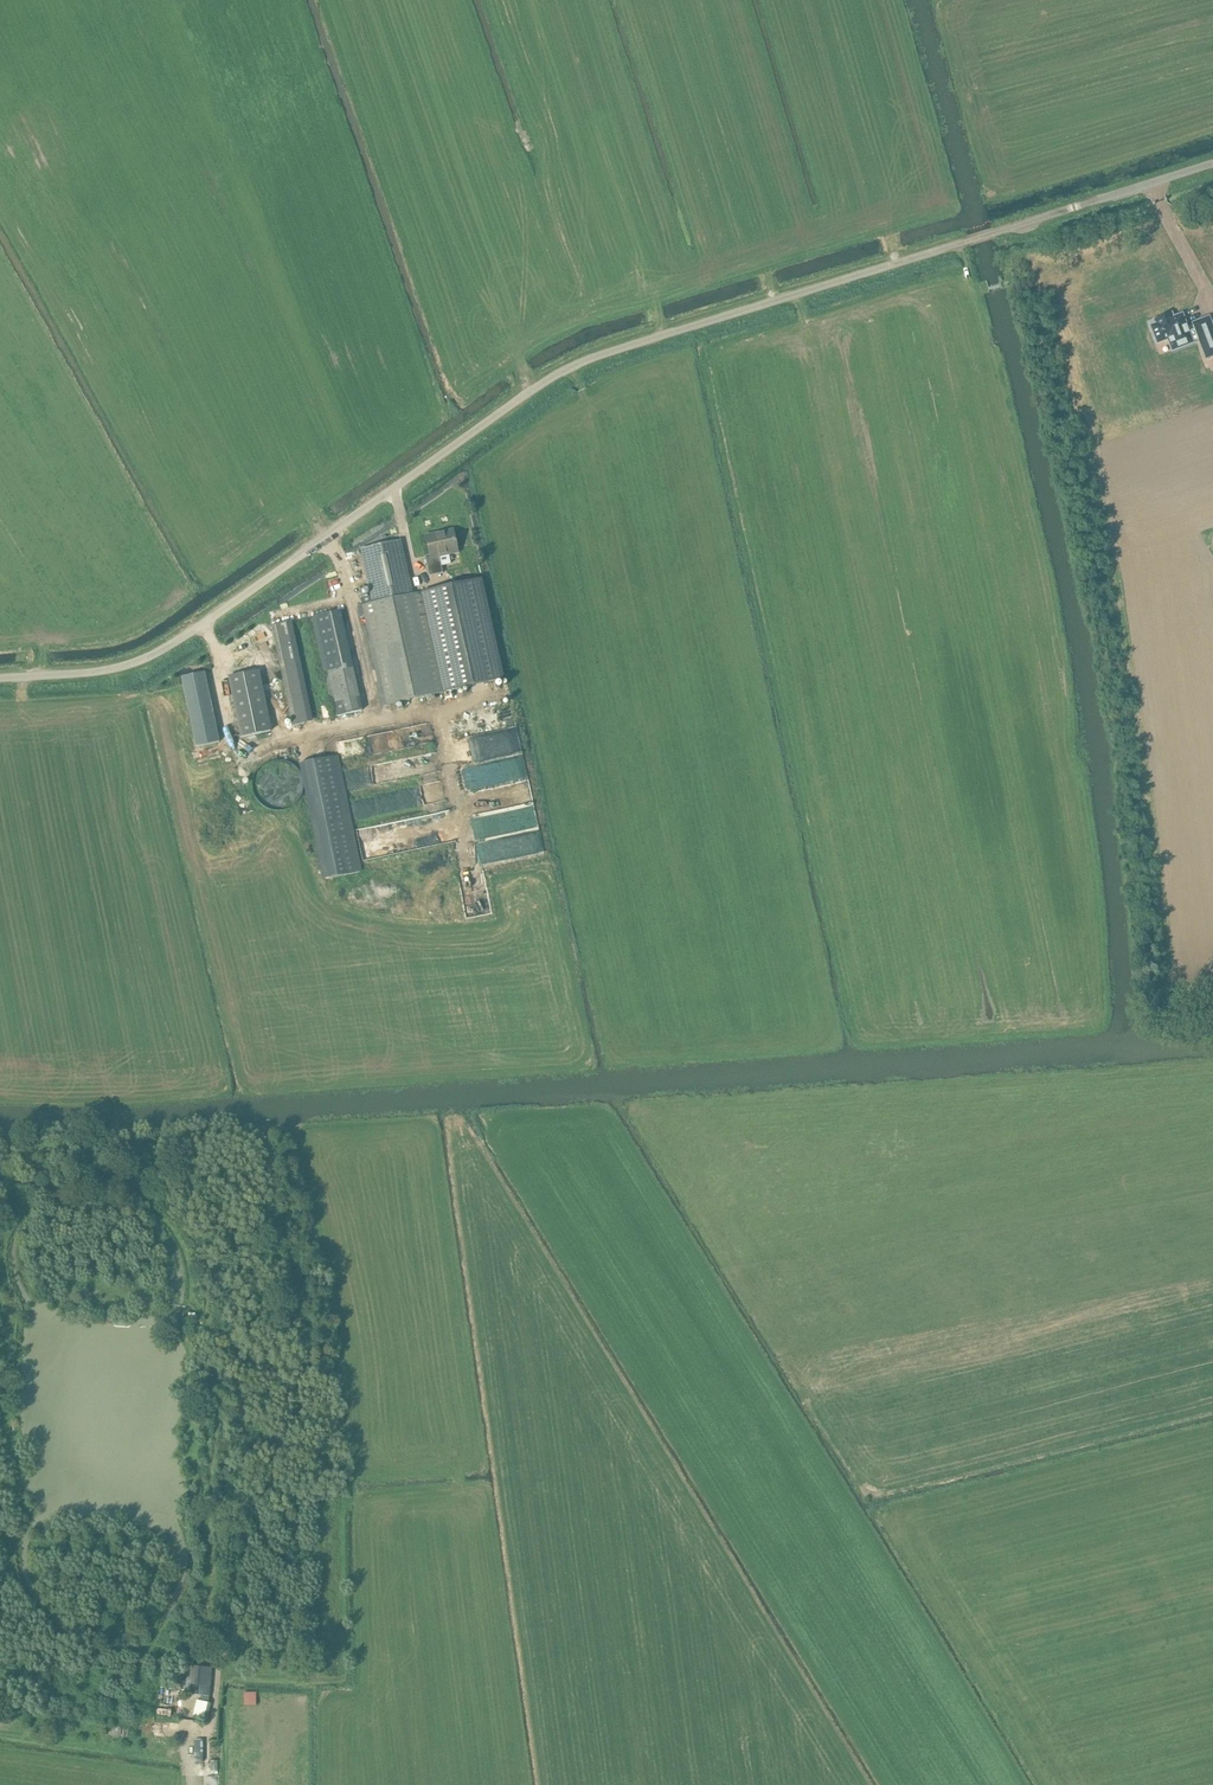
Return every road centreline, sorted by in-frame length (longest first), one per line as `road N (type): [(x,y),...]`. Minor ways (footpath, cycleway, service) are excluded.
road 1 (unclassified): [(0,677),(97,671),(165,649),(541,383),(595,356),(1212,164)]

